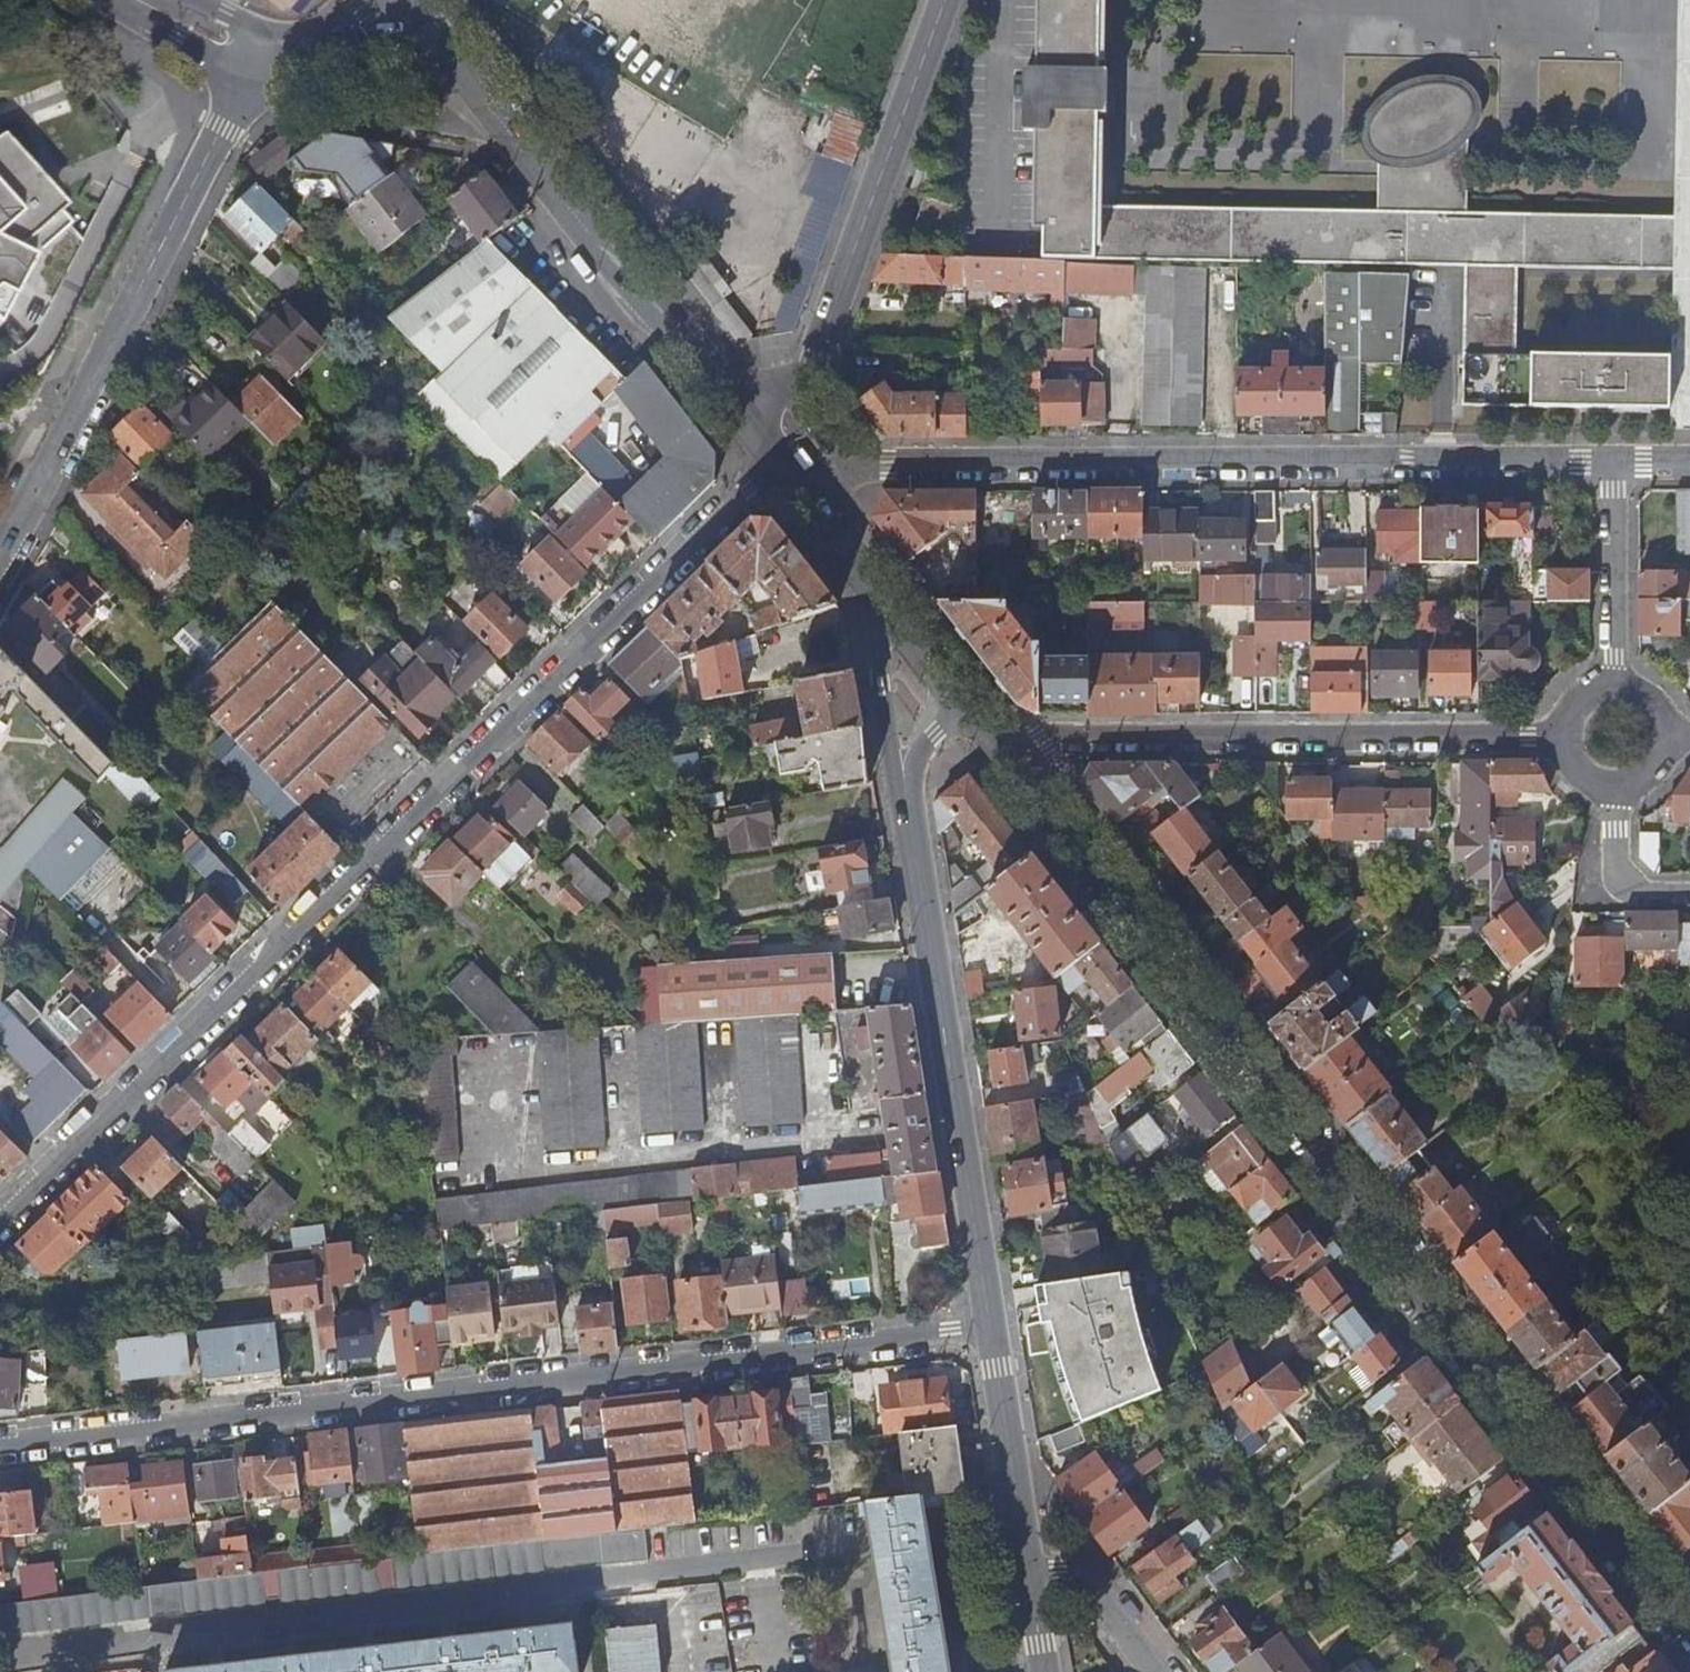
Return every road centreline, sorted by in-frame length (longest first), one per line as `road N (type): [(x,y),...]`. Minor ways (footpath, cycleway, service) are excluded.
road 1 (secondary): [(1010,759),(1689,1630)]
road 2 (residential): [(778,462),(0,1223)]
road 3 (residential): [(992,1326),(0,1444)]
road 4 (residential): [(810,503),(857,470),(889,462),(1614,462)]
road 5 (residential): [(1615,736),(1064,740),(1010,759)]
road 6 (secondary): [(411,0),(509,136),(747,420)]
road 7 (residential): [(254,84),(217,133),(0,553)]
road 8 (residential): [(992,1326),(913,830)]
road 9 (residential): [(946,0),(815,358),(747,420)]
road 10 (residential): [(1614,462),(1615,736)]
road 11 (residential): [(1031,1577),(992,1326)]
road 12 (residential): [(896,613),(878,639),(889,749),(913,830)]
road 13 (residential): [(1689,891),(1626,892),(1619,882),(1615,736)]
road 14 (residential): [(1153,1671),(1080,1573),(1031,1577)]
road 15 (secondary): [(105,0),(254,84)]
road 16 (residential): [(913,830),(917,762),(969,708)]
road 17 (secondary): [(810,503),(896,613)]

